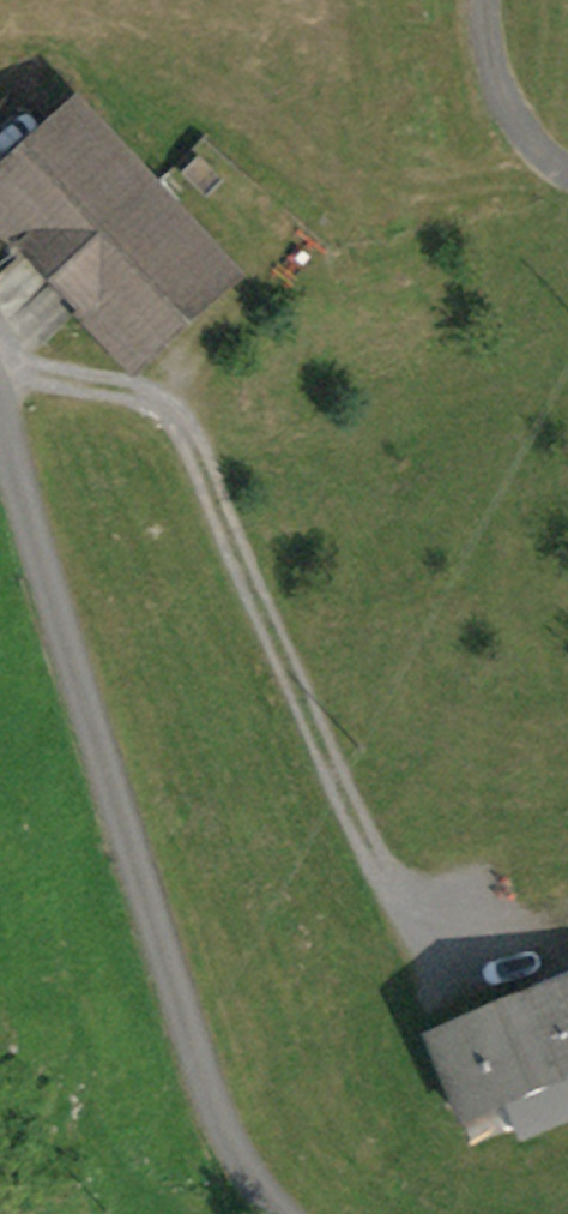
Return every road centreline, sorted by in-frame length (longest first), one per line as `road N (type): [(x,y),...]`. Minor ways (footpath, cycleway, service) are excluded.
road 1 (unclassified): [(0,349),(36,380),(177,1011),(240,1154),(289,1213)]
road 2 (track): [(36,380),(168,425),(217,464),(461,984)]

